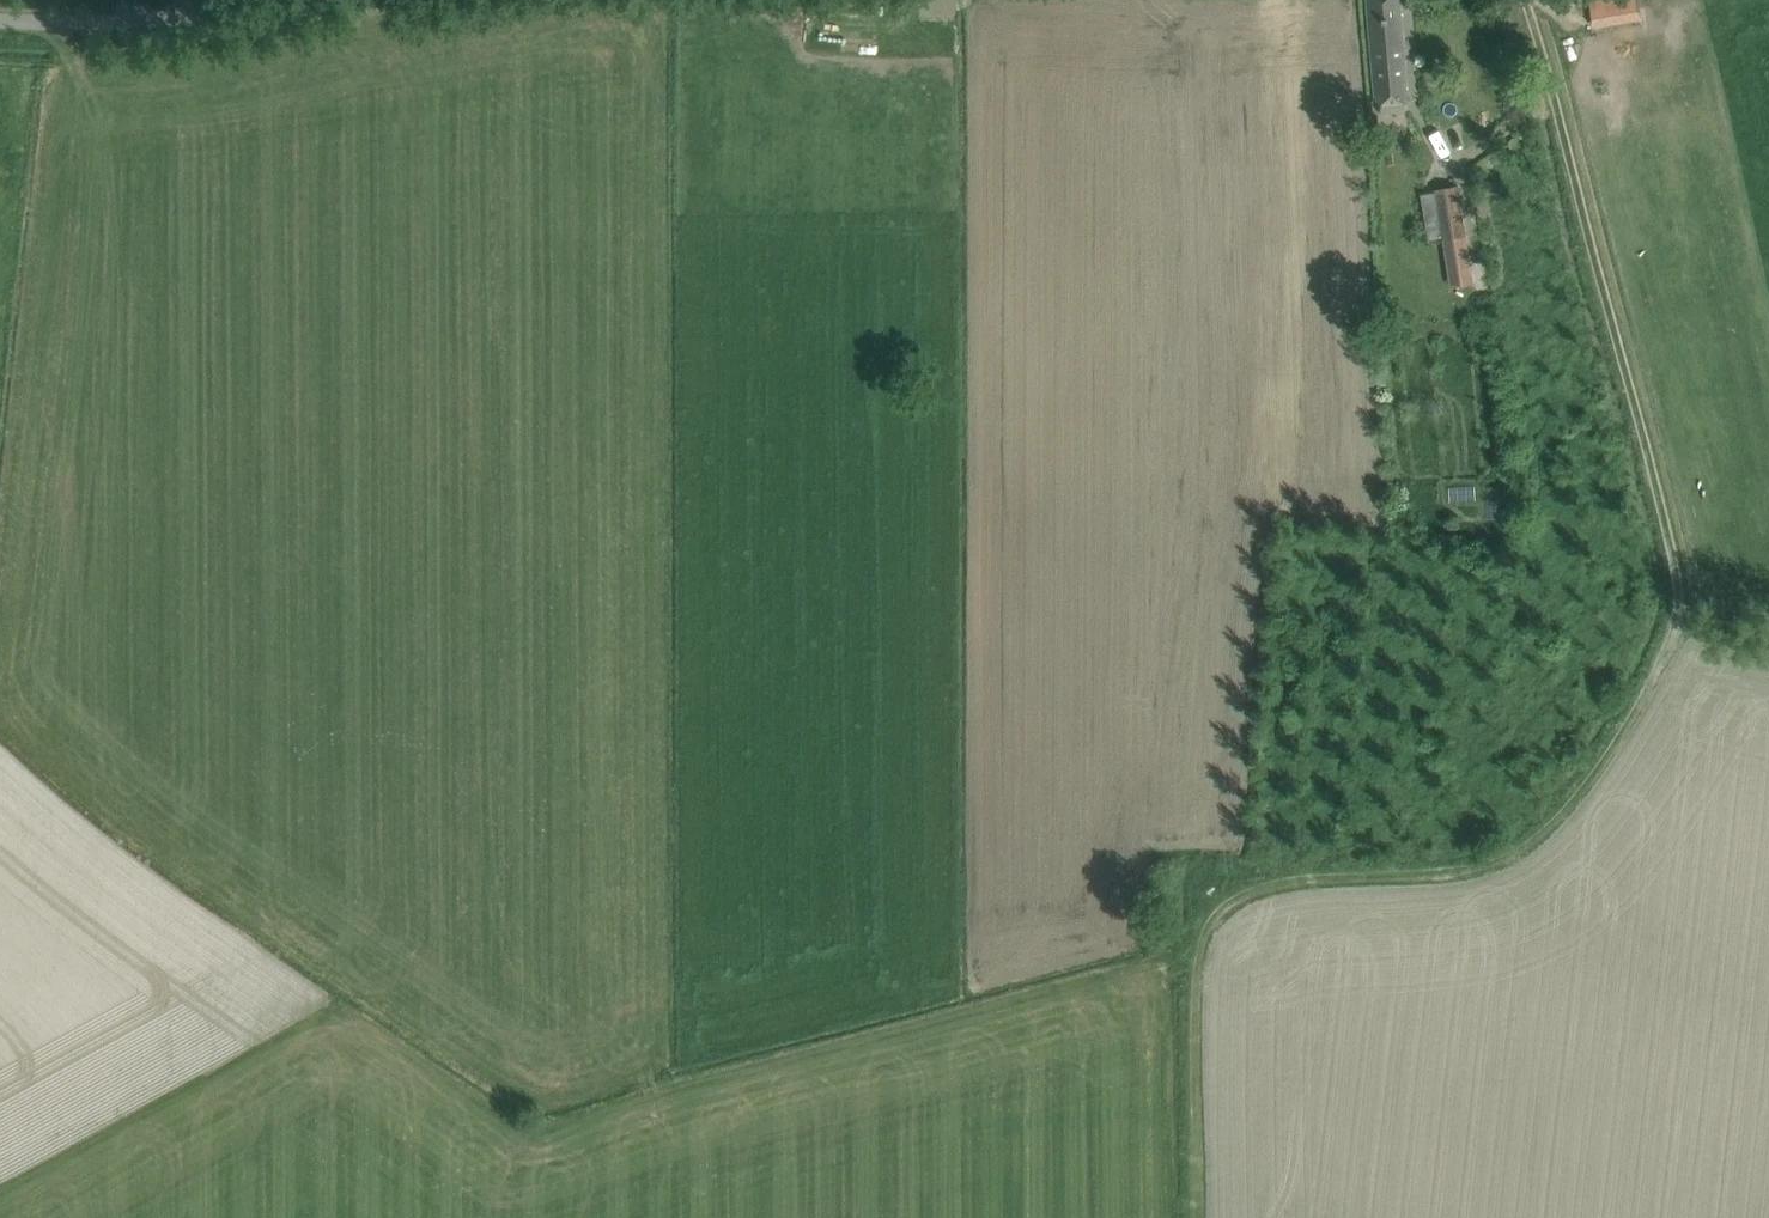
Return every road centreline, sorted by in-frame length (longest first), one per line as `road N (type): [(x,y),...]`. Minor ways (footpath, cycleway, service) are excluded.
road 1 (track): [(1525,0),(1686,614),(1585,792),(1526,849),(1494,865),(1430,875),(1277,884),(1232,900),(1195,941),(1191,1217)]
road 2 (unclassified): [(0,19),(104,20),(257,0)]

